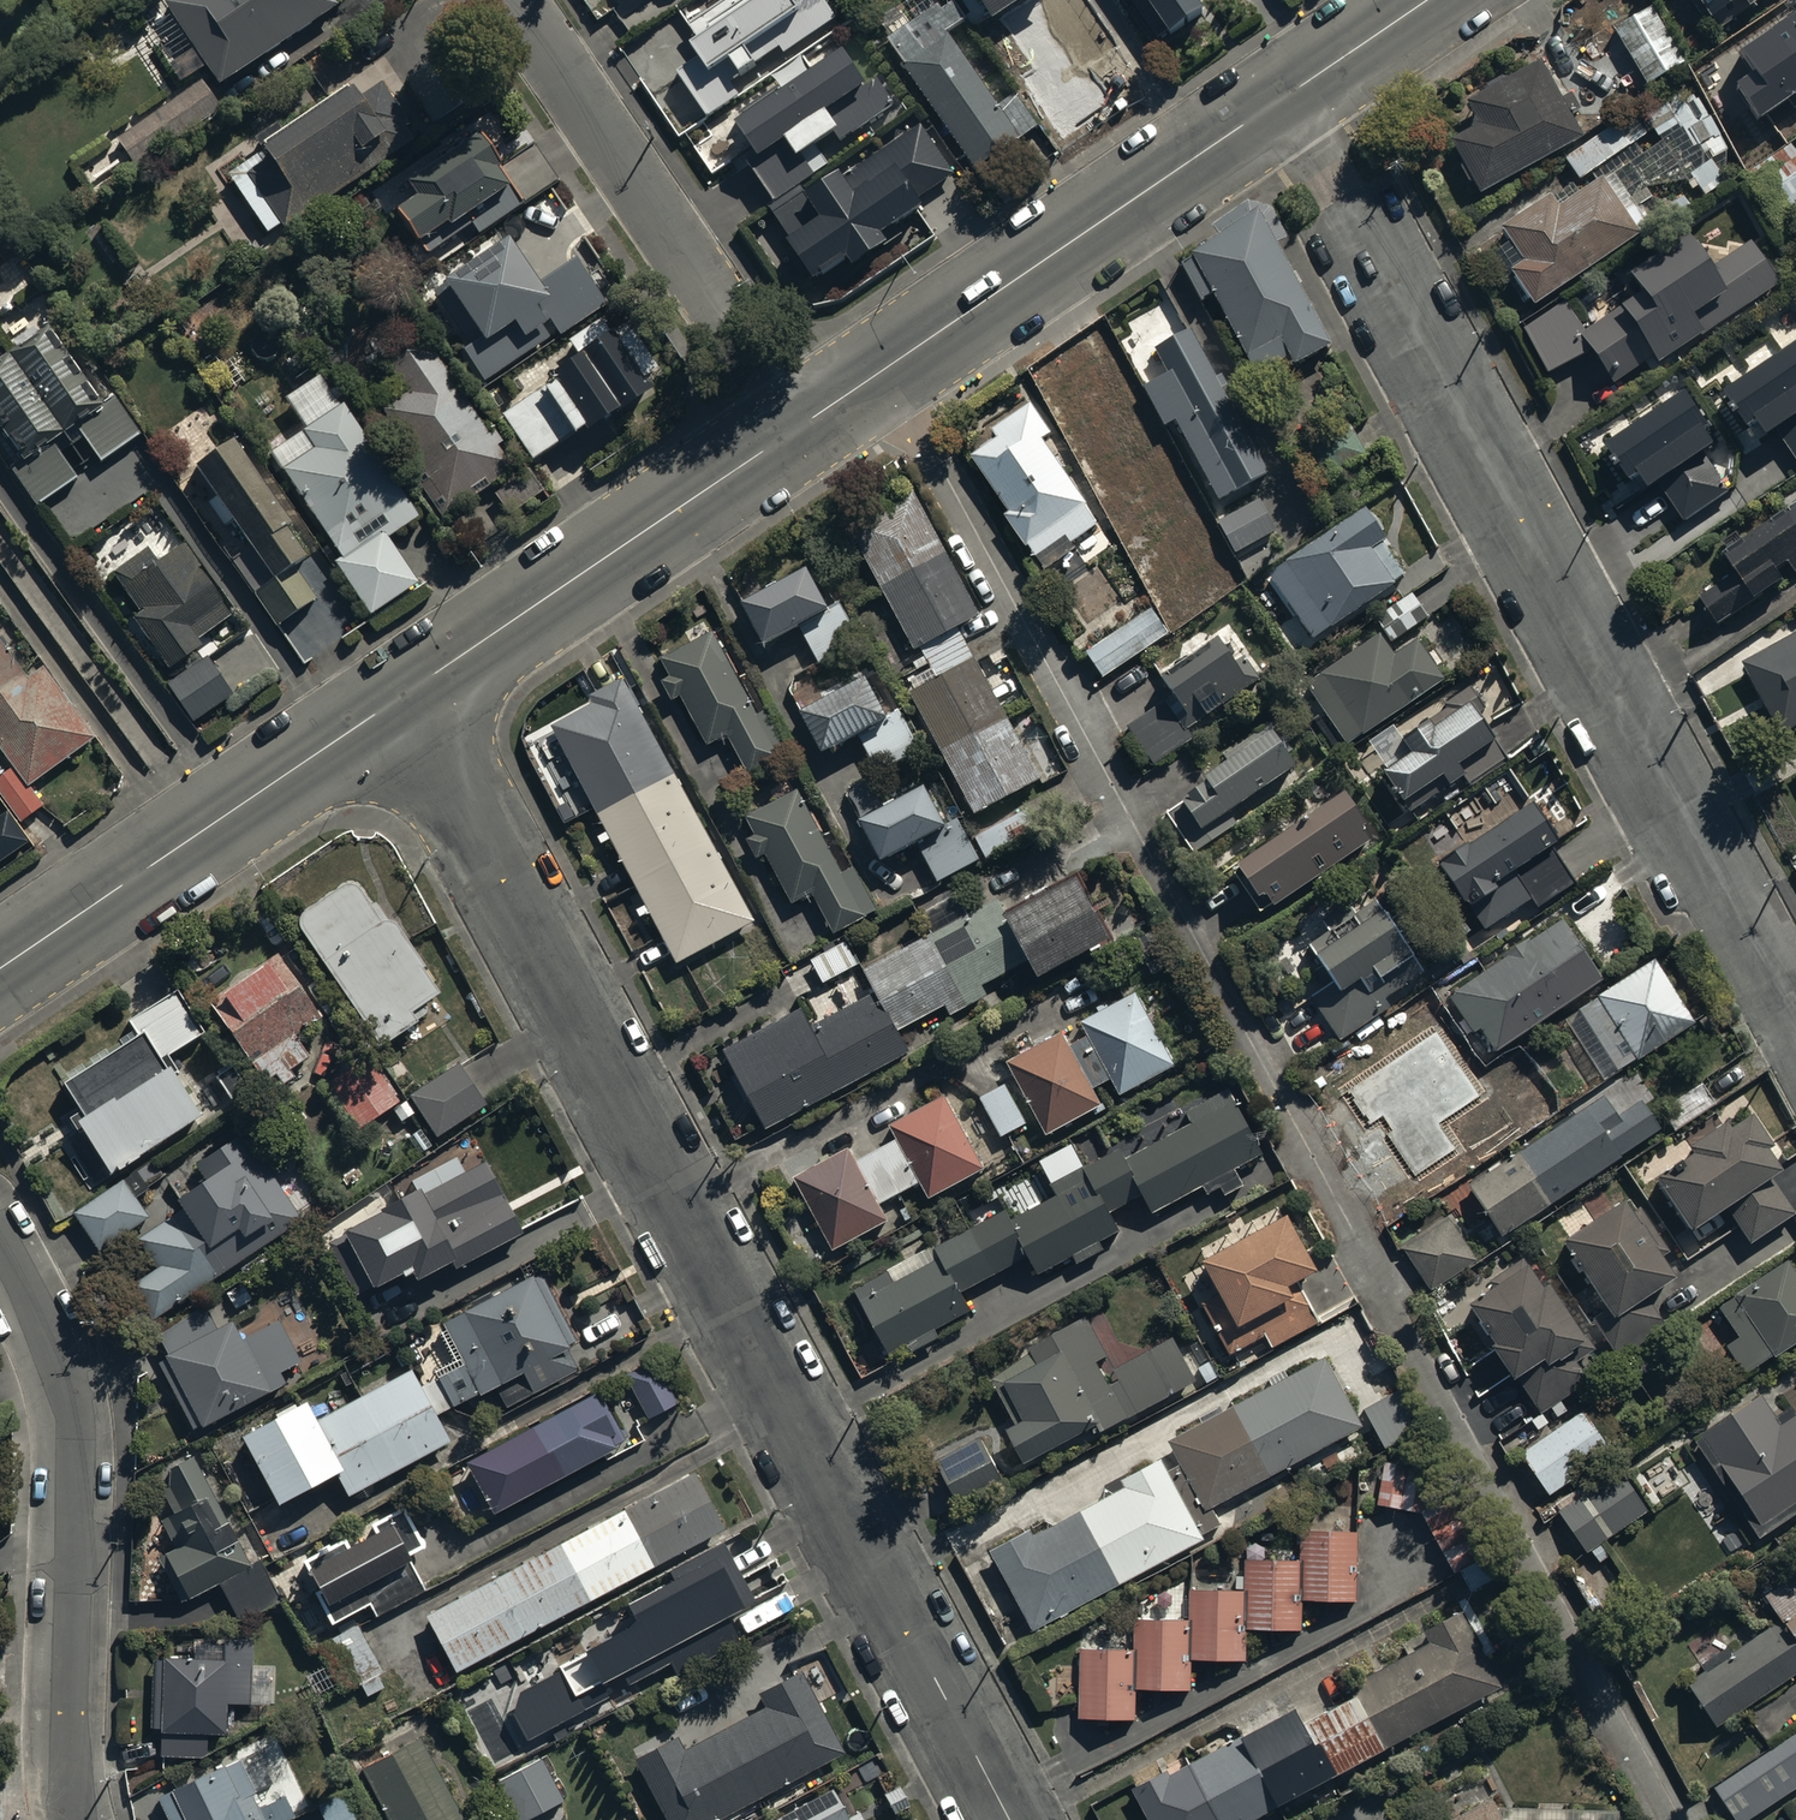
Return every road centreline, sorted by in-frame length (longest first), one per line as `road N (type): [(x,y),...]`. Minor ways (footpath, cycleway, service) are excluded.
road 1 (residential): [(1673,1819),(879,369)]
road 2 (residential): [(1003,1819),(401,693)]
road 3 (residential): [(1285,94),(1795,1026)]
road 4 (residential): [(73,1819),(59,1736),(70,1439),(31,1314),(0,1257)]
road 5 (tertiary): [(793,428),(510,0)]
road 6 (tertiary): [(879,369),(1285,94)]
road 7 (tertiary): [(0,964),(401,693)]
road 8 (tertiary): [(401,693),(793,428)]
road 9 (tertiary): [(1285,94),(1424,0)]

